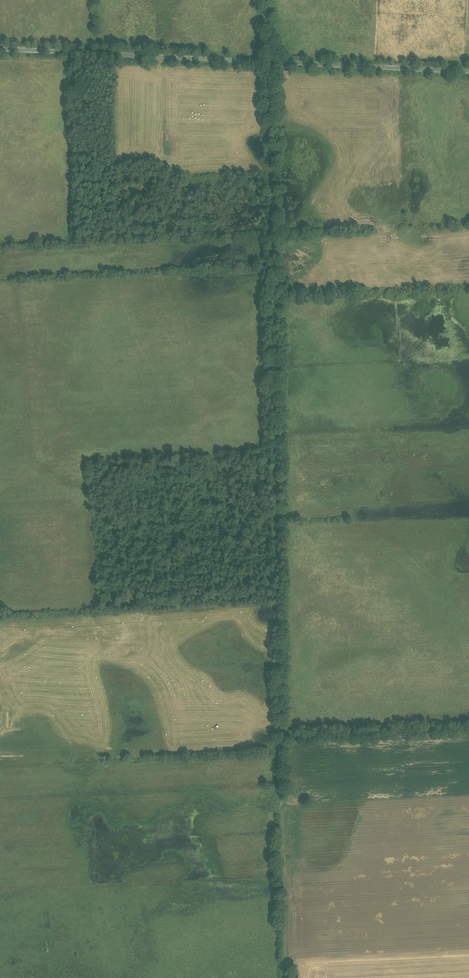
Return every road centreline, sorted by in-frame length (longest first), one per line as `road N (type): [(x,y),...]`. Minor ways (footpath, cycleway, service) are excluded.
road 1 (track): [(285,977),(277,392)]
road 2 (unclassified): [(273,63),(0,49)]
road 3 (unclassified): [(468,72),(273,63)]

